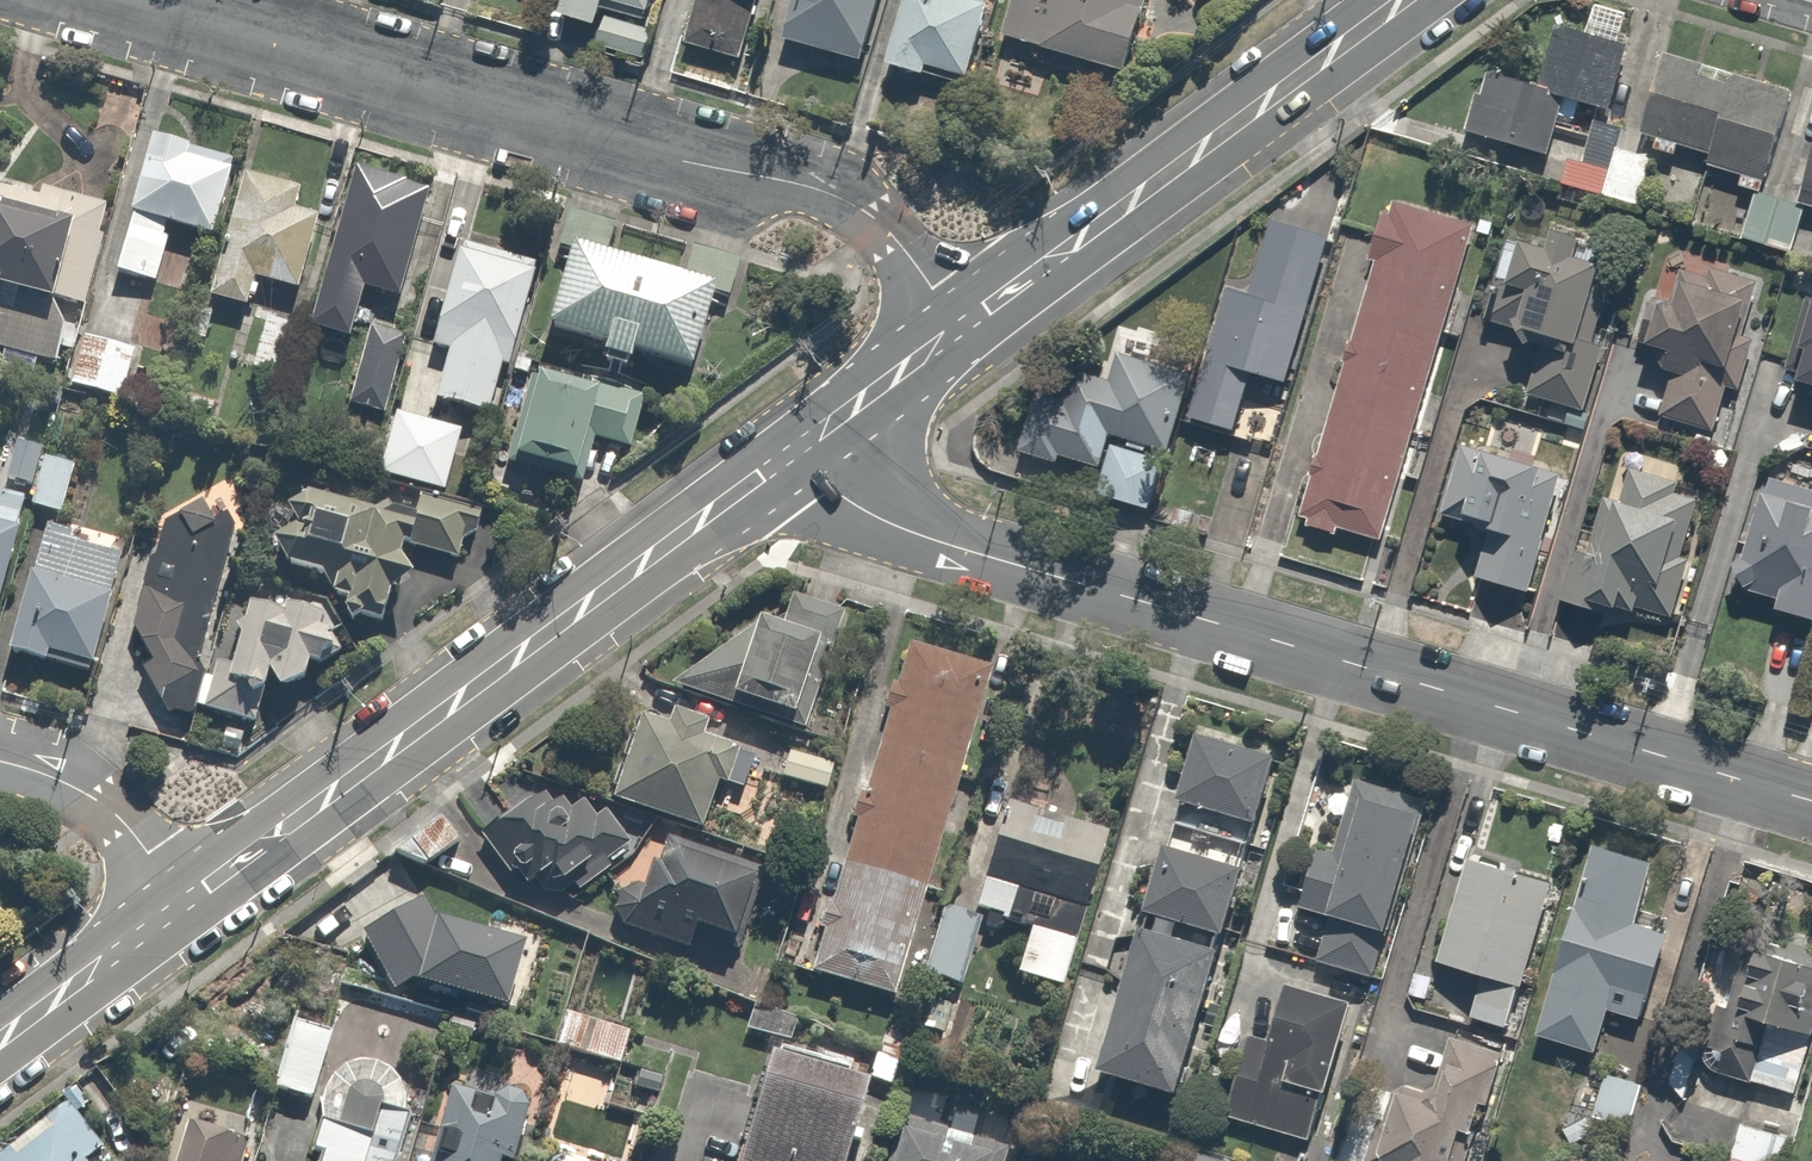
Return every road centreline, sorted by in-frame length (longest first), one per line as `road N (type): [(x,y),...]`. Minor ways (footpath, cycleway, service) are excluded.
road 1 (residential): [(1811,806),(978,555),(876,511),(795,452)]
road 2 (residential): [(138,0),(845,200),(959,328)]
road 3 (tertiary): [(795,452),(185,900)]
road 4 (tertiary): [(1402,0),(959,328)]
road 5 (residential): [(185,900),(111,808),(74,787),(0,763)]
road 6 (tertiary): [(185,900),(0,1041)]
road 7 (tertiary): [(959,328),(795,452)]

